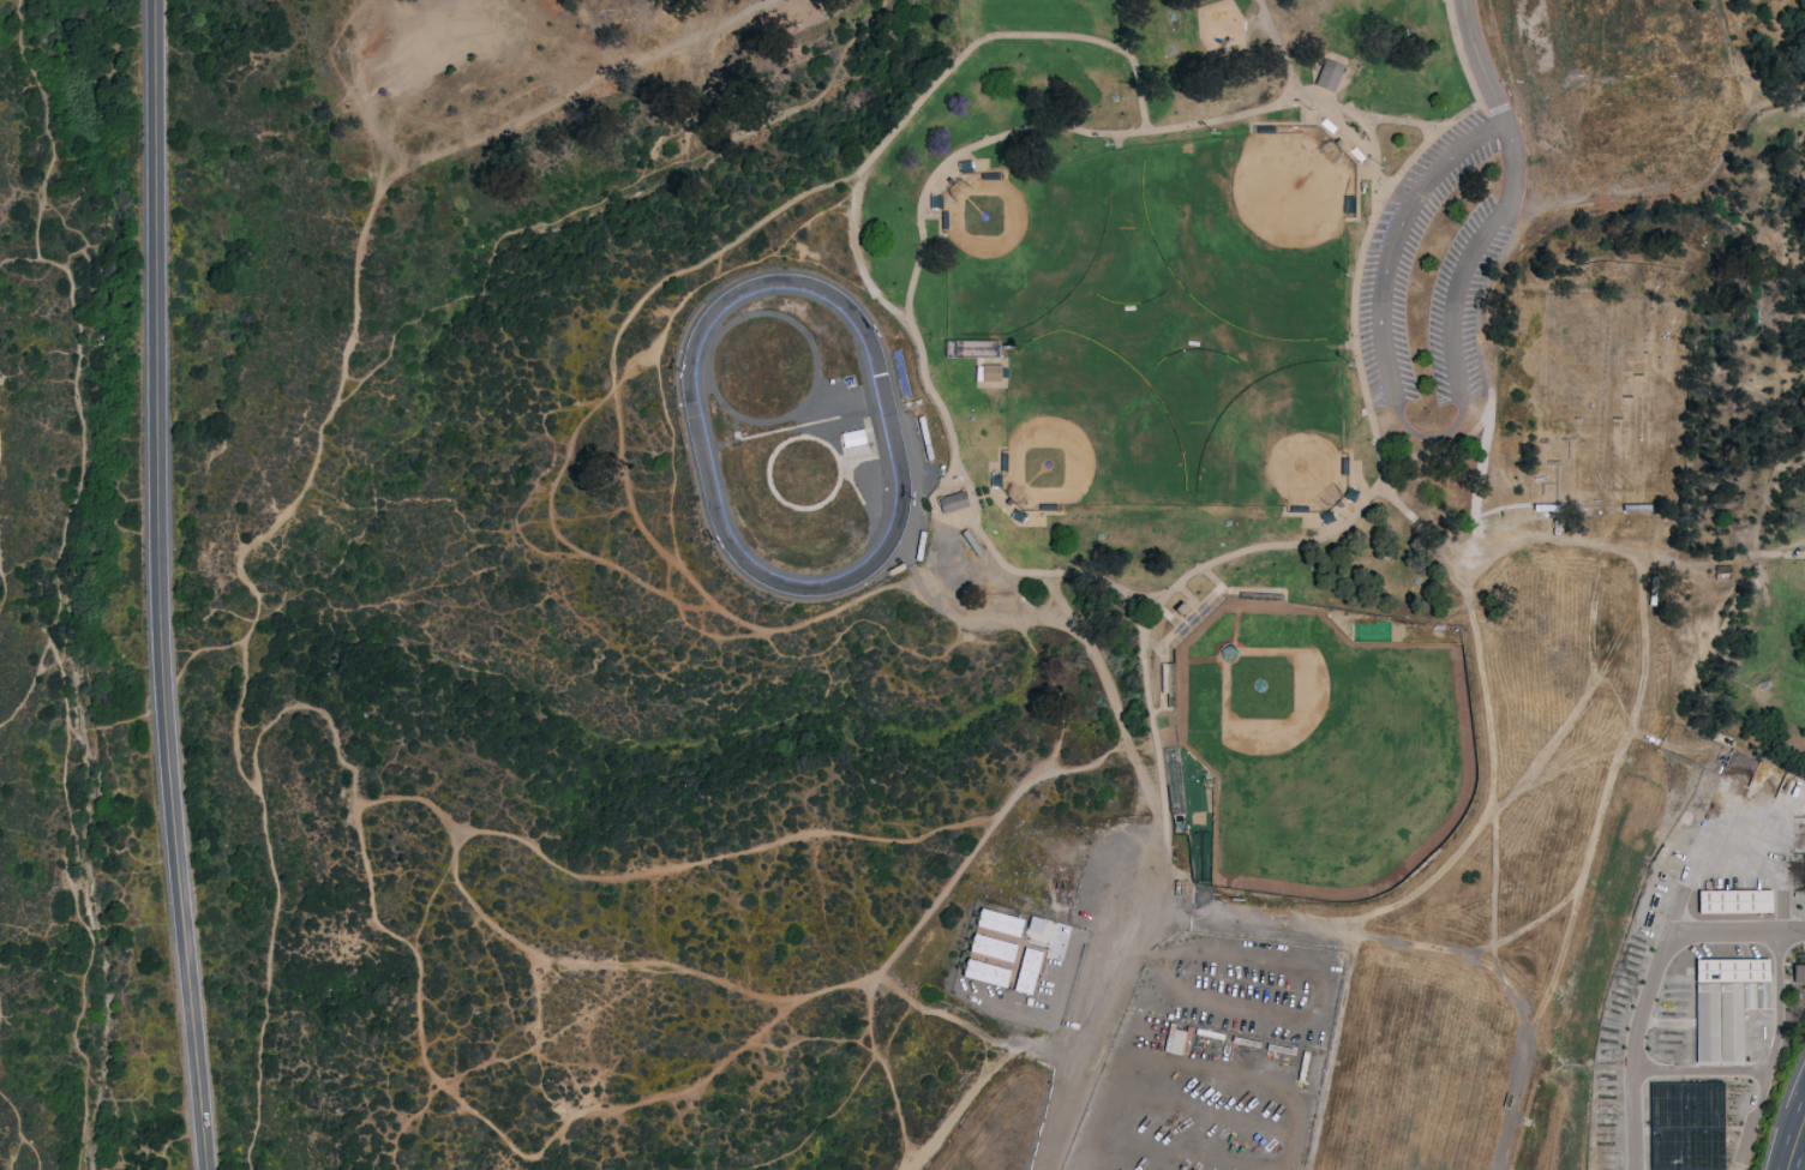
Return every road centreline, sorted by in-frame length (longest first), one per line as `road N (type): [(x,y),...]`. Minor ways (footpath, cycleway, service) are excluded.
road 1 (secondary): [(204,1169),(161,574),(158,0)]

